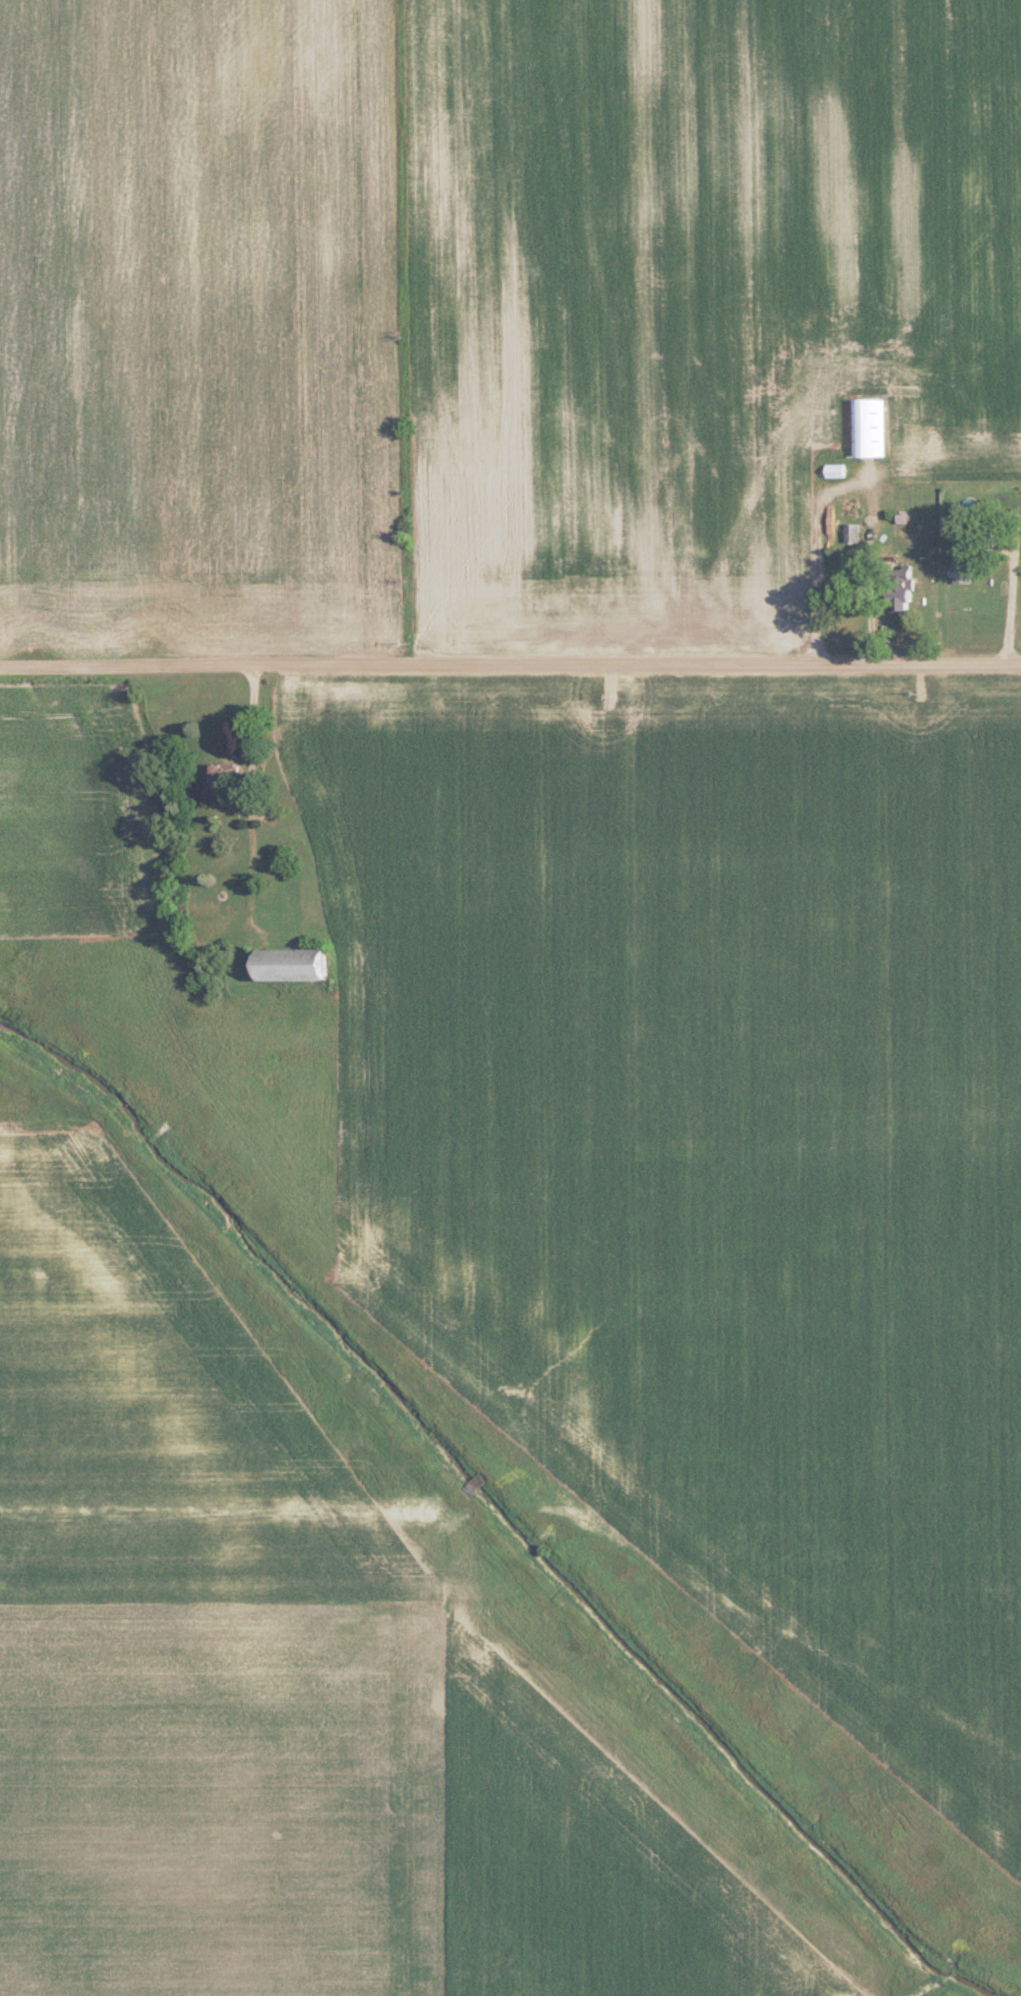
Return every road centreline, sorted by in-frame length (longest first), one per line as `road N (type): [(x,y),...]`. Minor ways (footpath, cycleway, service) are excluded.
road 1 (residential): [(0,670),(1020,665)]

